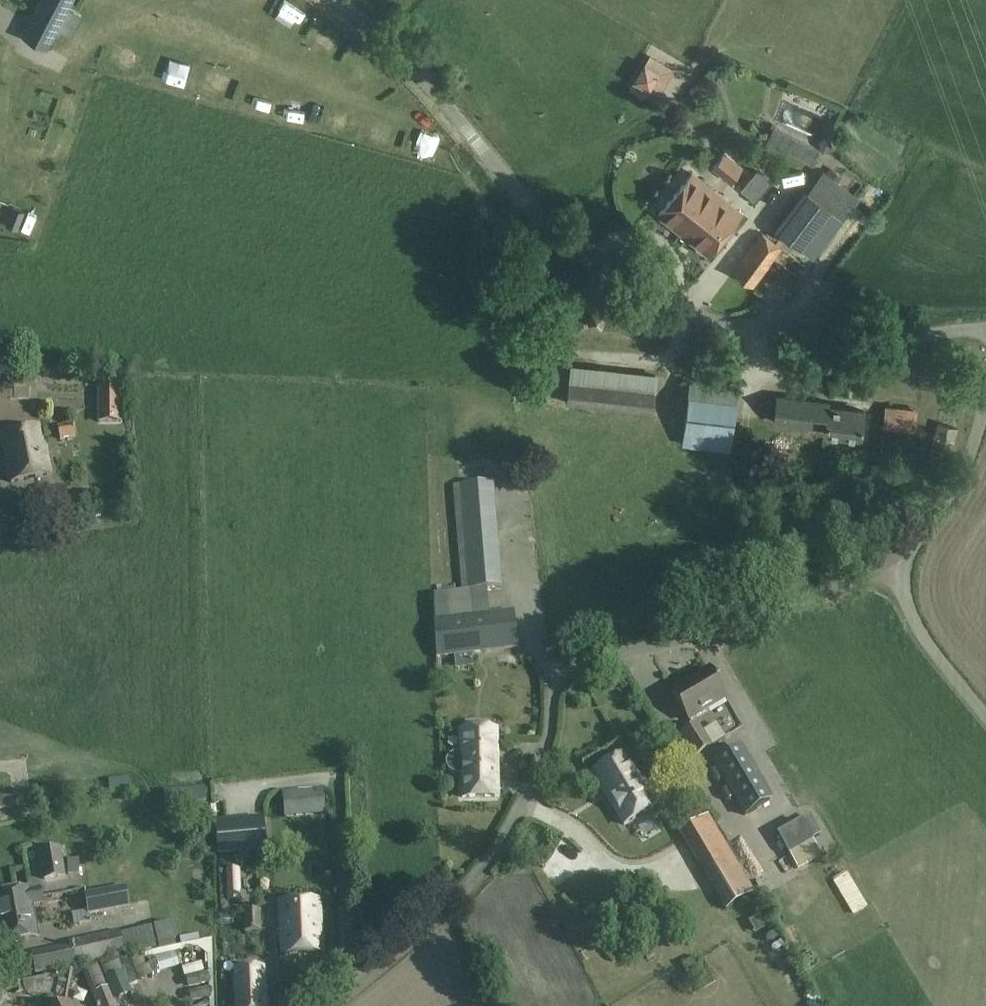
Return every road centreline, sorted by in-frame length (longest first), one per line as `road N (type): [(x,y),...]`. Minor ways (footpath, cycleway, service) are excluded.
road 1 (unclassified): [(985,327),(876,339),(796,325),(718,324),(666,305),(616,280),(535,216),(413,68),(334,0)]
road 2 (unclassified): [(360,987),(485,868),(522,805),(548,735),(554,686),(566,670),(802,602),(892,560)]
road 3 (unclassified): [(892,560),(950,498),(985,405)]
road 4 (unclassified): [(985,716),(926,640),(892,560)]

